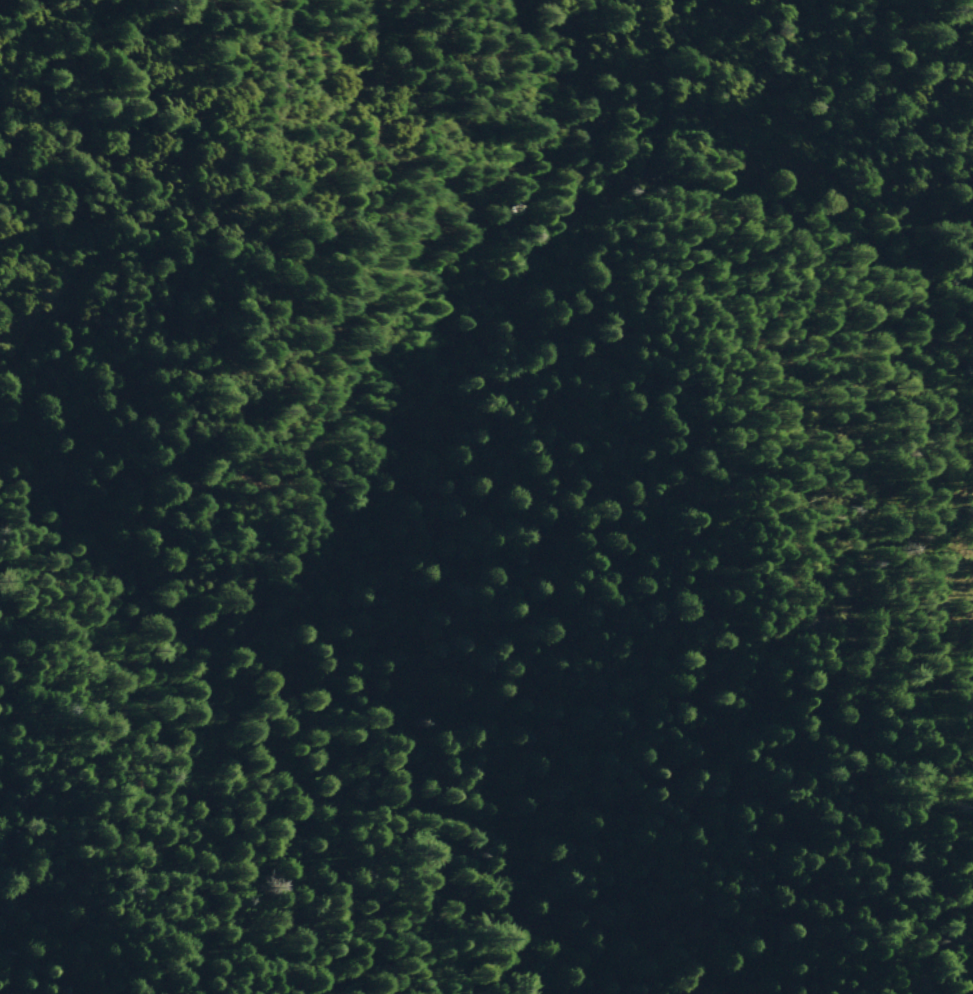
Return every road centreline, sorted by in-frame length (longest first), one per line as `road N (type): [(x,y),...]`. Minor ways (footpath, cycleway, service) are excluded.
road 1 (residential): [(0,265),(107,258),(179,273),(203,294)]

